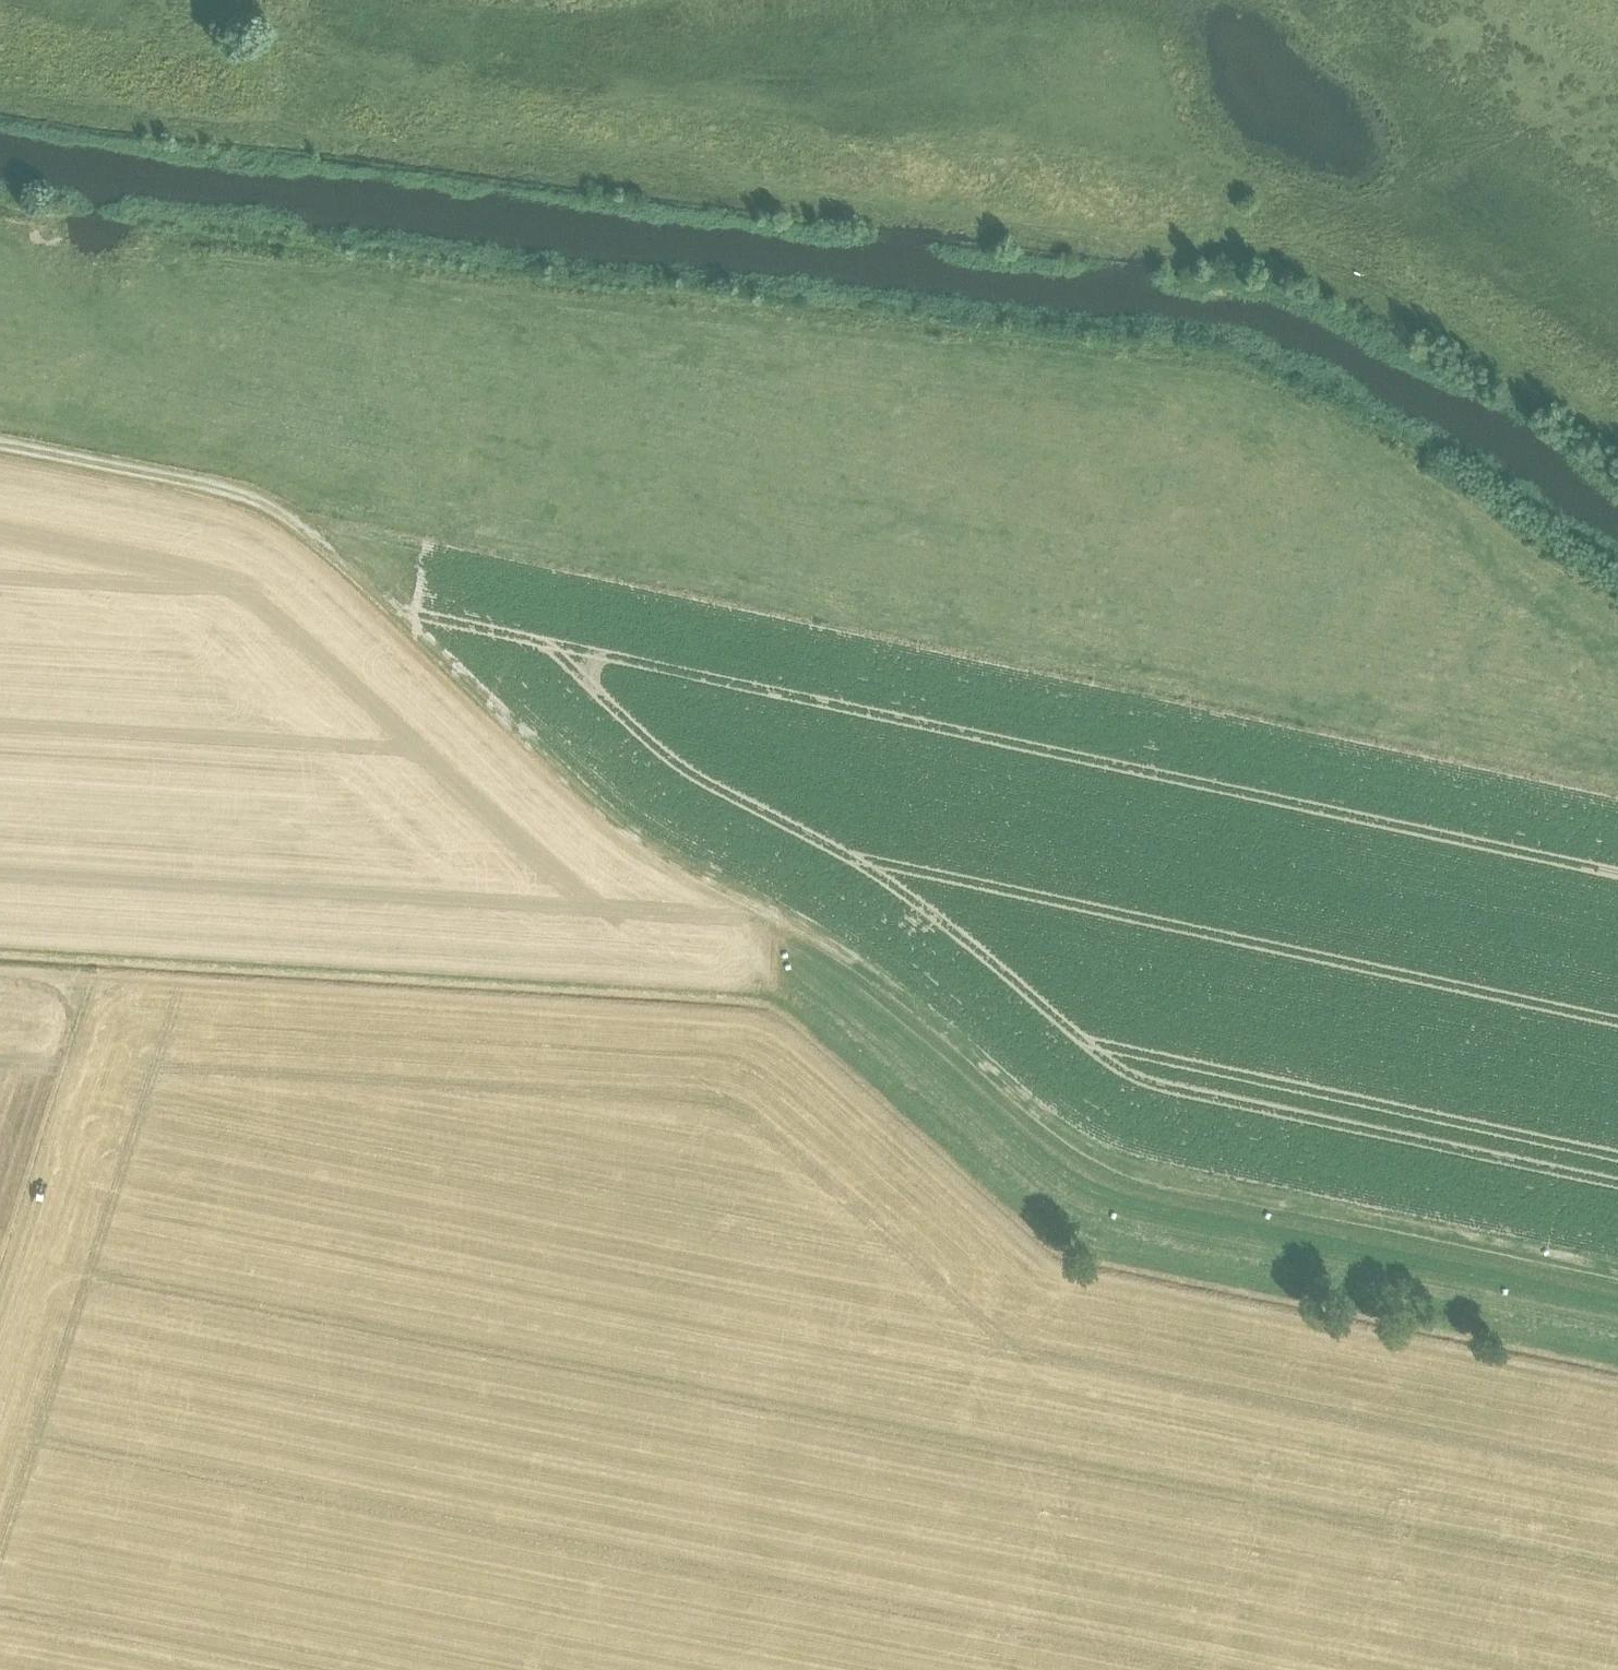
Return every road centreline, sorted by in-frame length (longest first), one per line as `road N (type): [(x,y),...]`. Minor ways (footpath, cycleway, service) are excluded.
road 1 (track): [(1617,1268),(1118,1165),(1084,1150),(837,945),(660,855),(542,757),(319,536),(271,505),(0,443)]

